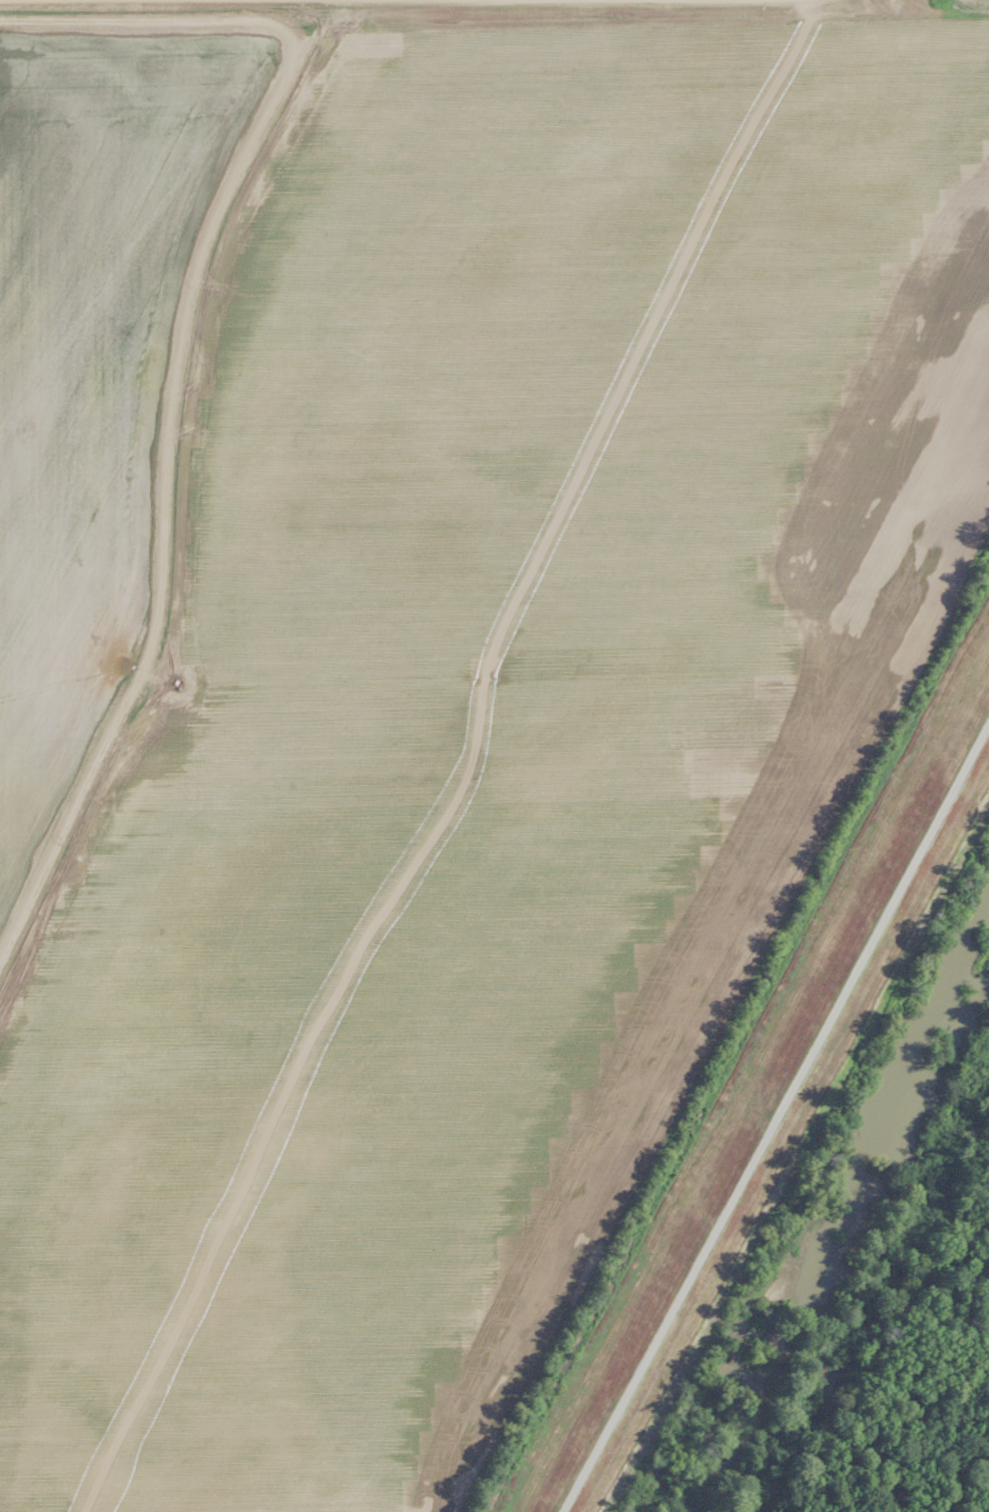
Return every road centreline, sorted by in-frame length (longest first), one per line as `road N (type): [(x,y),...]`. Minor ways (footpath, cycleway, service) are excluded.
road 1 (residential): [(988,720),(562,1511)]

